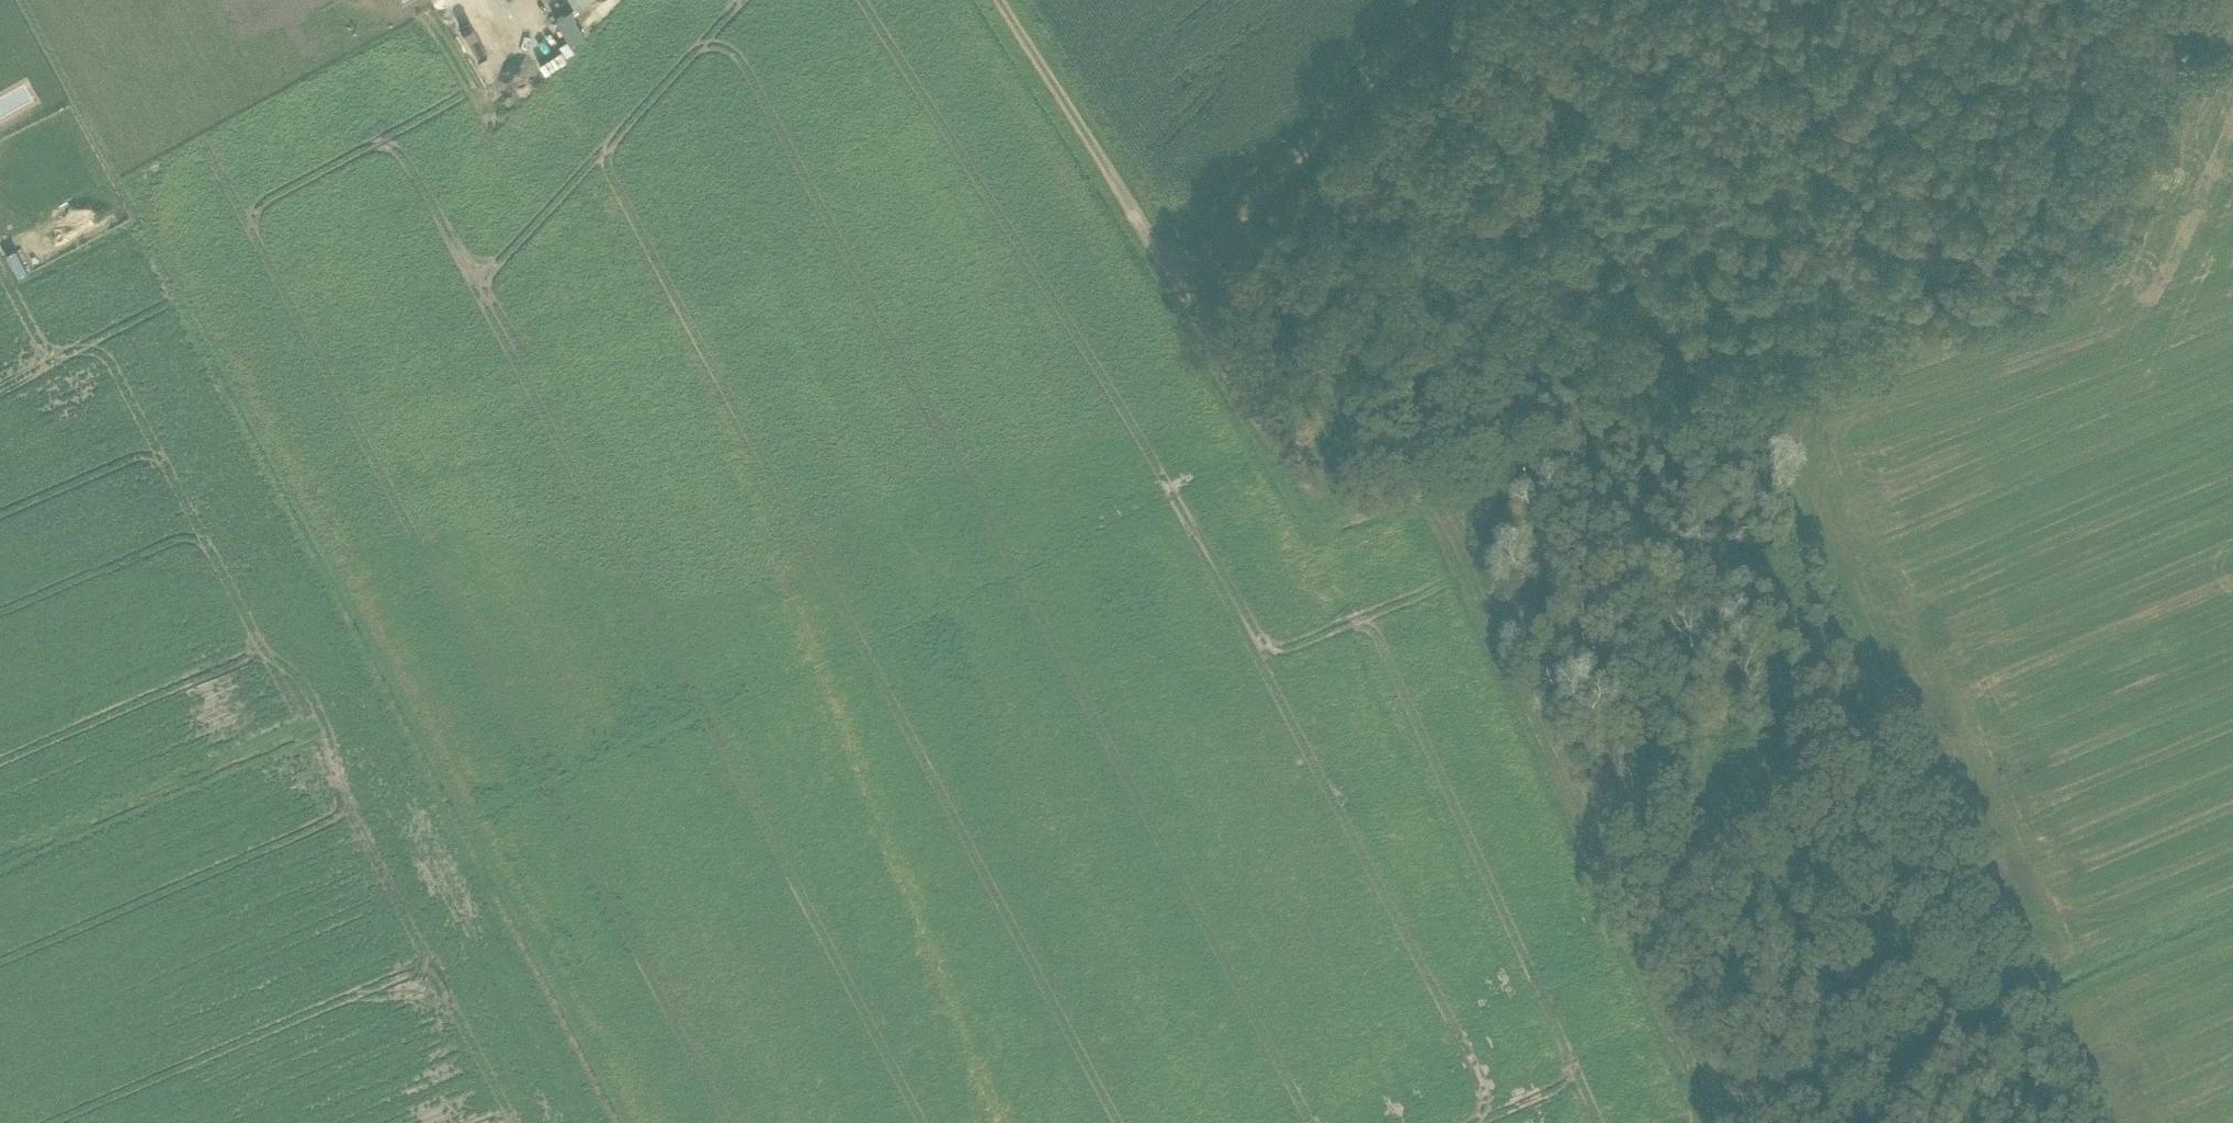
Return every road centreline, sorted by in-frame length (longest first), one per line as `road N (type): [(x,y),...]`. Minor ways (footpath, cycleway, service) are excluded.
road 1 (track): [(1174,261),(1259,423),(1283,455),(1429,486),(1452,517),(1697,1080),(1697,1122)]
road 2 (track): [(1003,0),(1169,260),(1188,264),(1208,253),(1448,0)]

